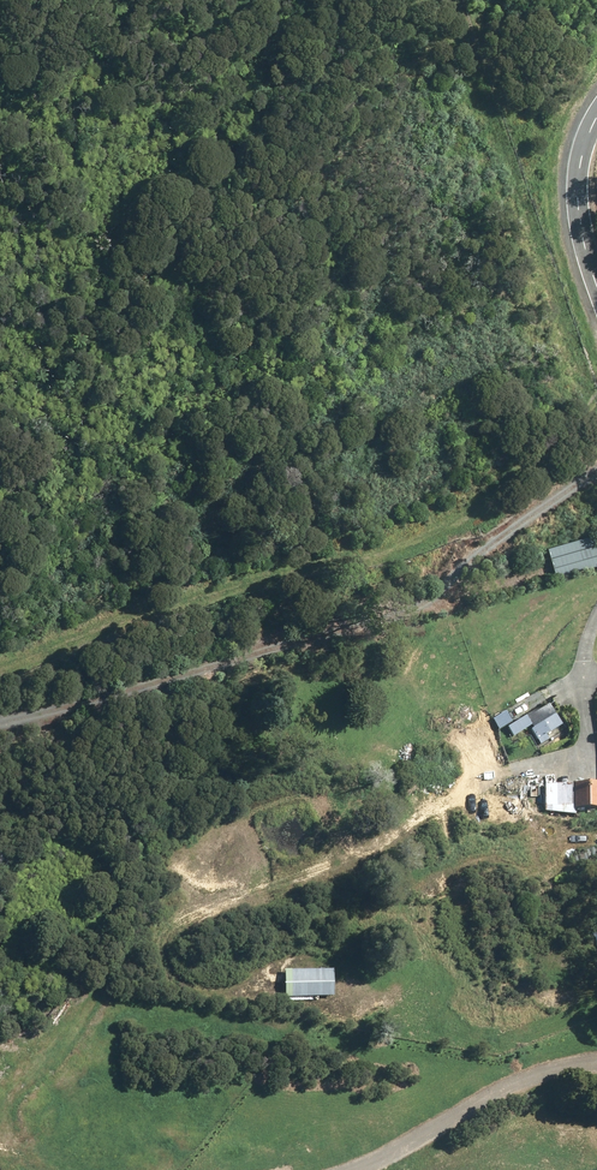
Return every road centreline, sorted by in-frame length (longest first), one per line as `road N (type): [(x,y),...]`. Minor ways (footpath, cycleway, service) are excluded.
road 1 (track): [(444,0),(585,482),(0,665)]
road 2 (track): [(596,559),(0,726)]
road 3 (track): [(596,1062),(517,1085),(411,1159),(373,1169)]
road 4 (unclassified): [(596,262),(575,180),(582,132),(596,106)]

